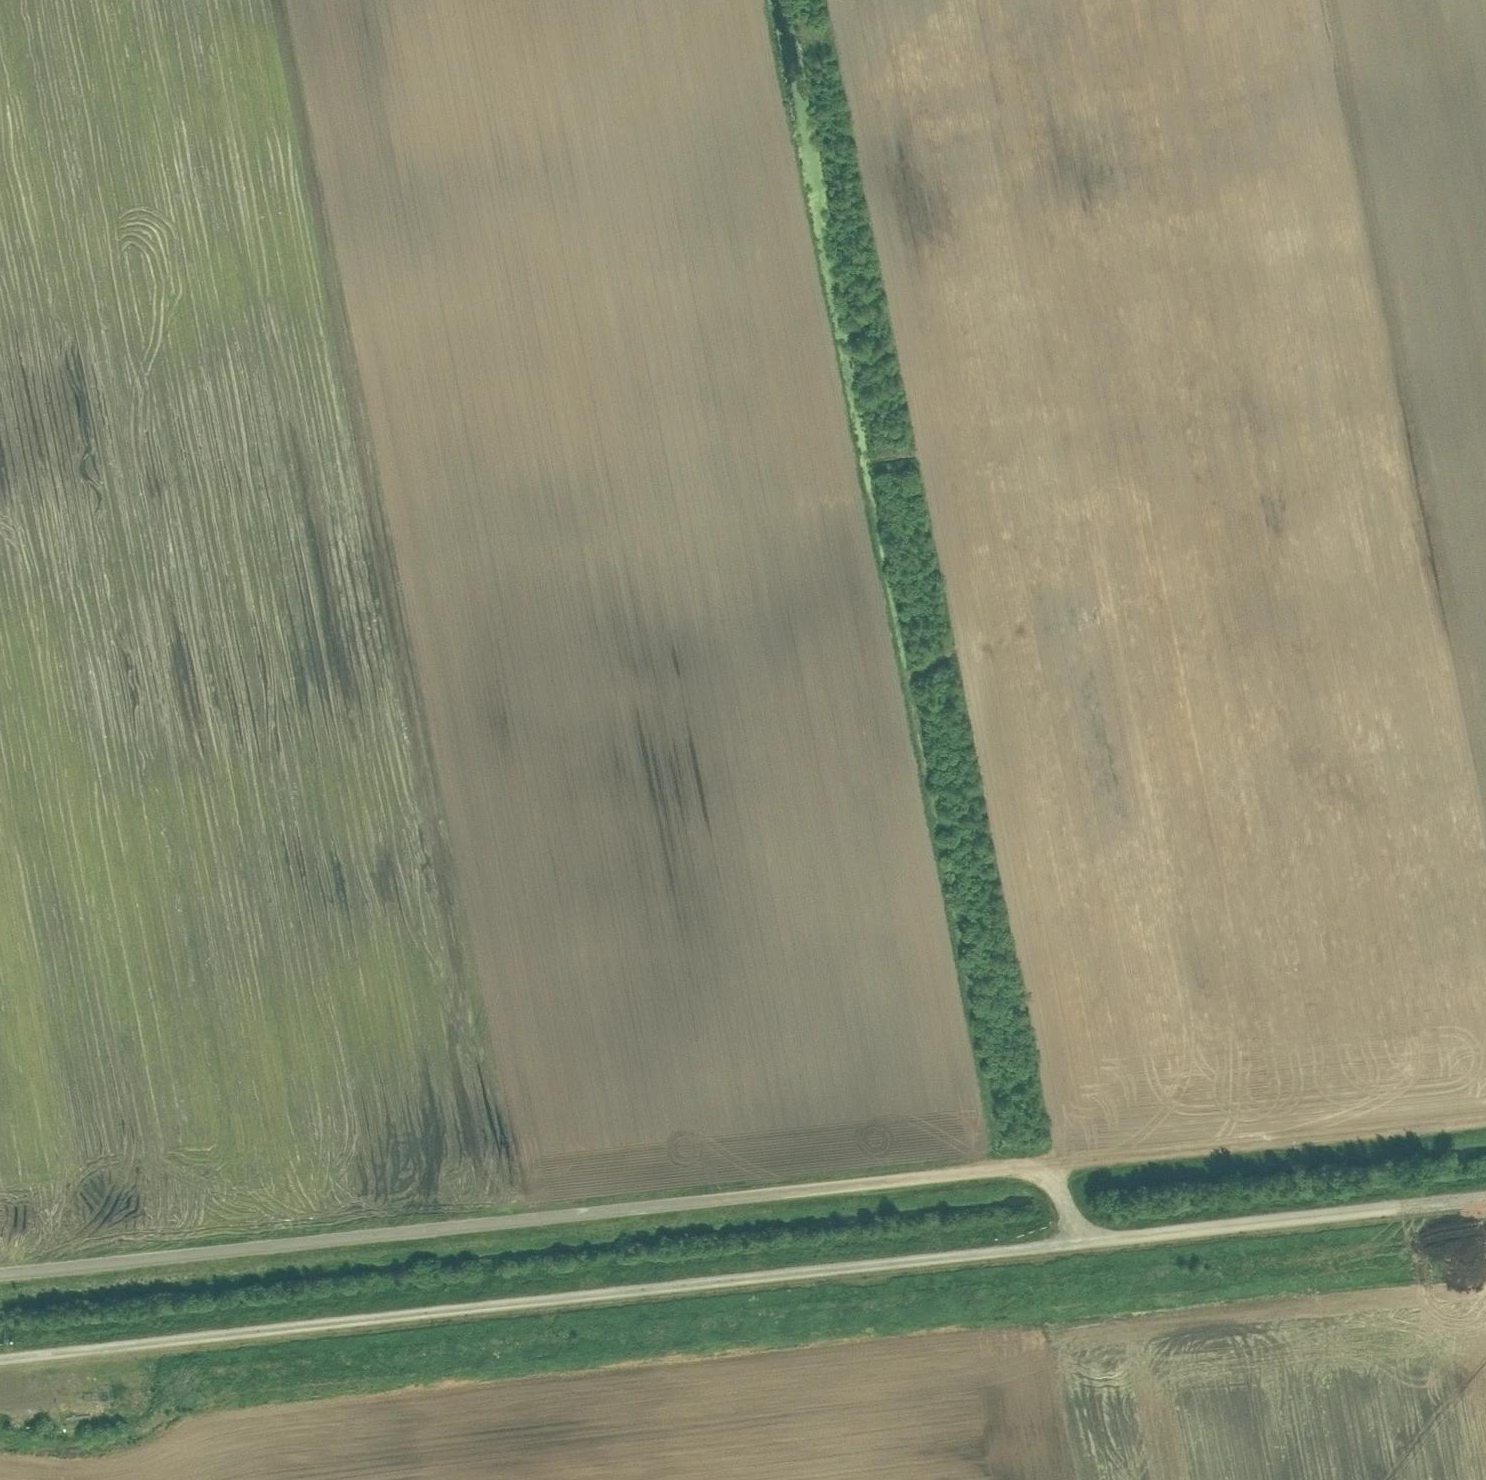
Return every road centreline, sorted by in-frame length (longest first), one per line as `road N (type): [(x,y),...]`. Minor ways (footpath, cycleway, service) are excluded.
road 1 (unclassified): [(1485,1198),(1081,1240),(1047,1176),(959,1173),(0,1274)]
road 2 (track): [(1081,1240),(0,1359)]

